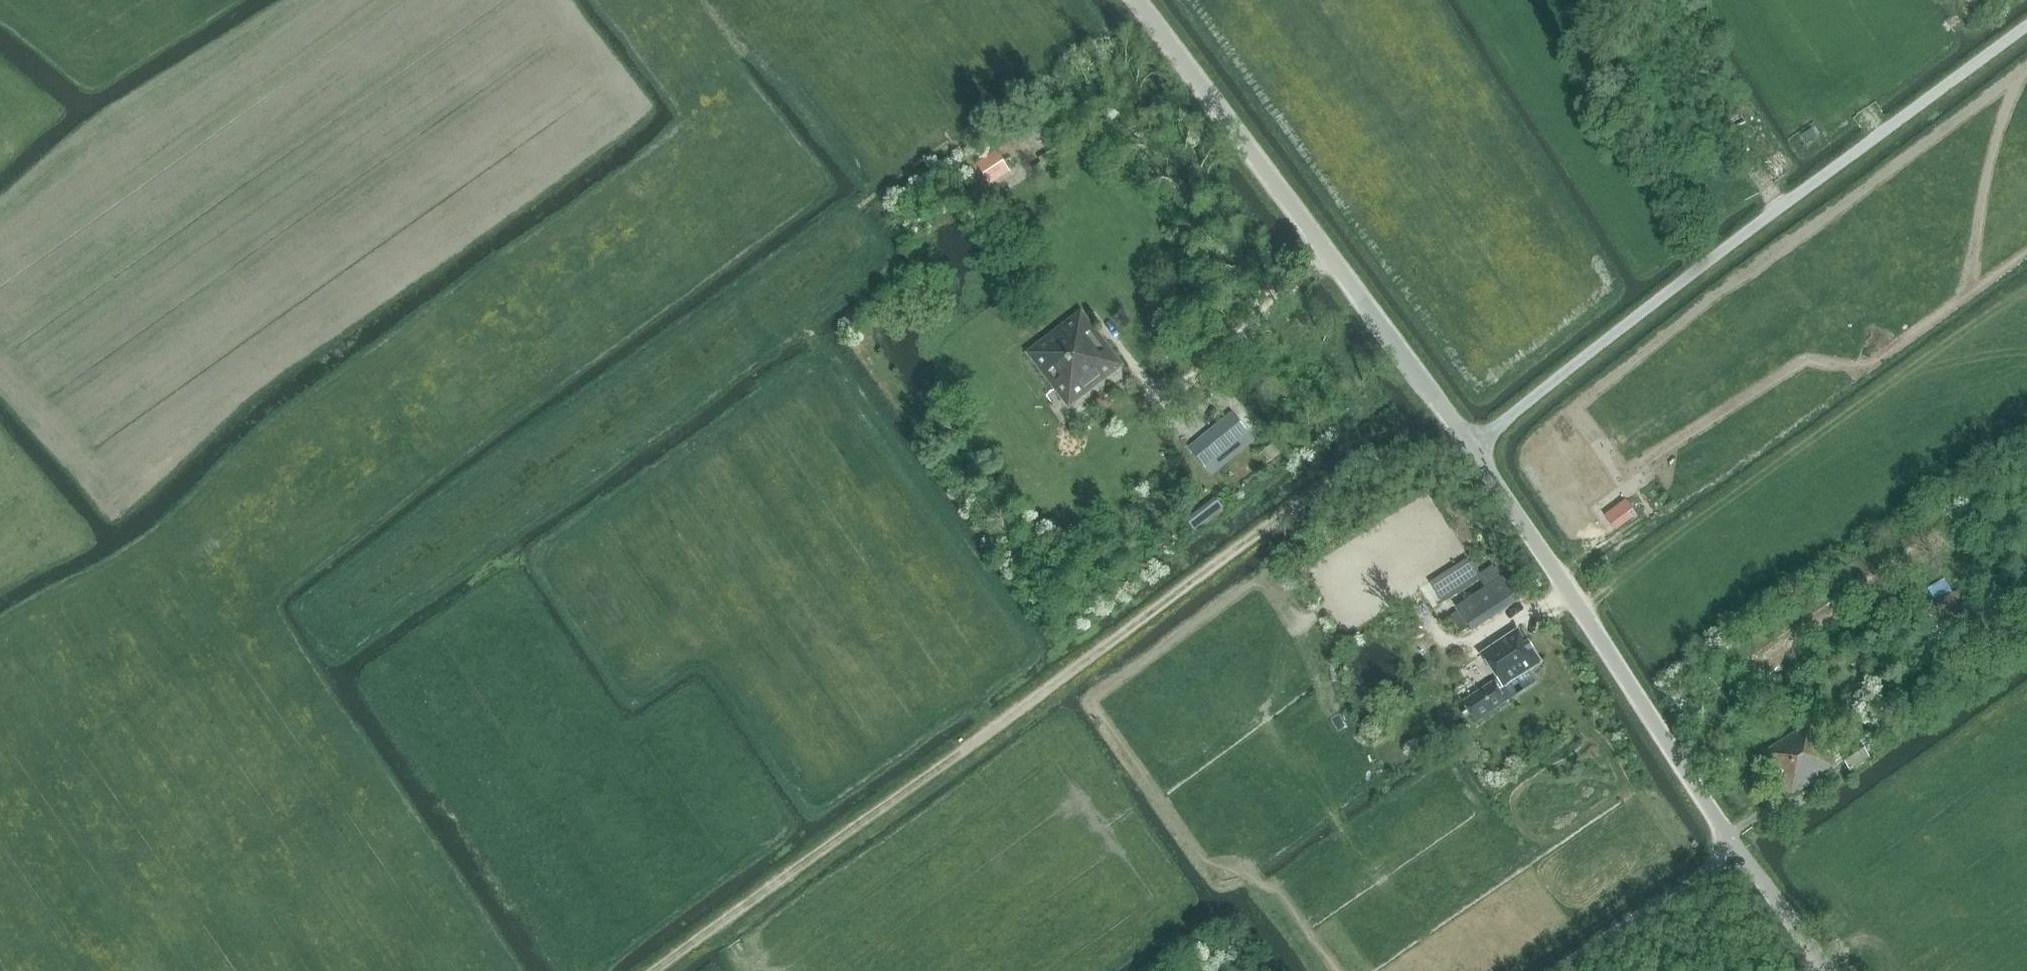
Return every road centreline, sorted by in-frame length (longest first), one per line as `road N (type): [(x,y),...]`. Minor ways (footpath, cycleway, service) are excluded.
road 1 (unclassified): [(1738,849),(1470,444),(1138,0)]
road 2 (track): [(650,970),(1308,497),(1393,455),(1470,444)]
road 3 (track): [(0,247),(115,148),(348,0)]
road 4 (unclassified): [(1559,970),(1738,849)]
road 5 (unclassified): [(1828,970),(1738,849)]

